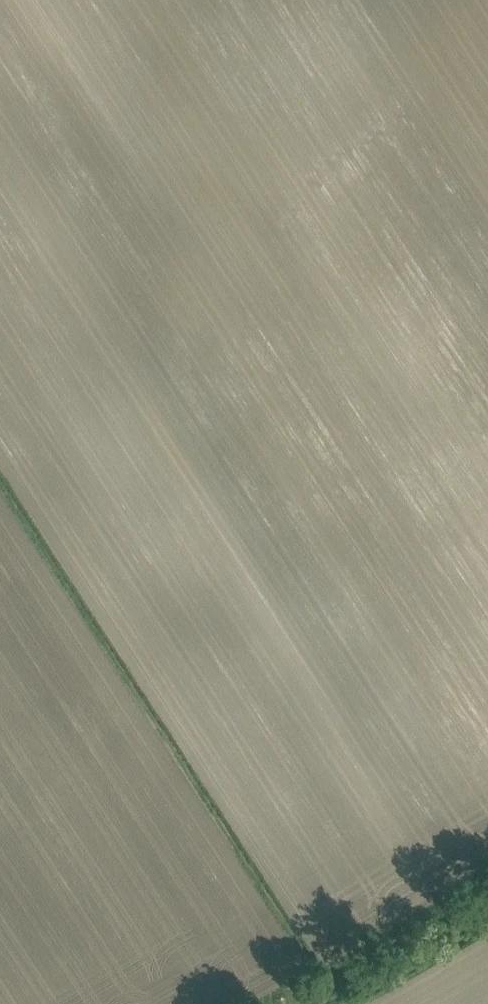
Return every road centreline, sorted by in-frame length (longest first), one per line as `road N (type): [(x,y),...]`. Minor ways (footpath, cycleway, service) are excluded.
road 1 (track): [(487,901),(310,1003)]

